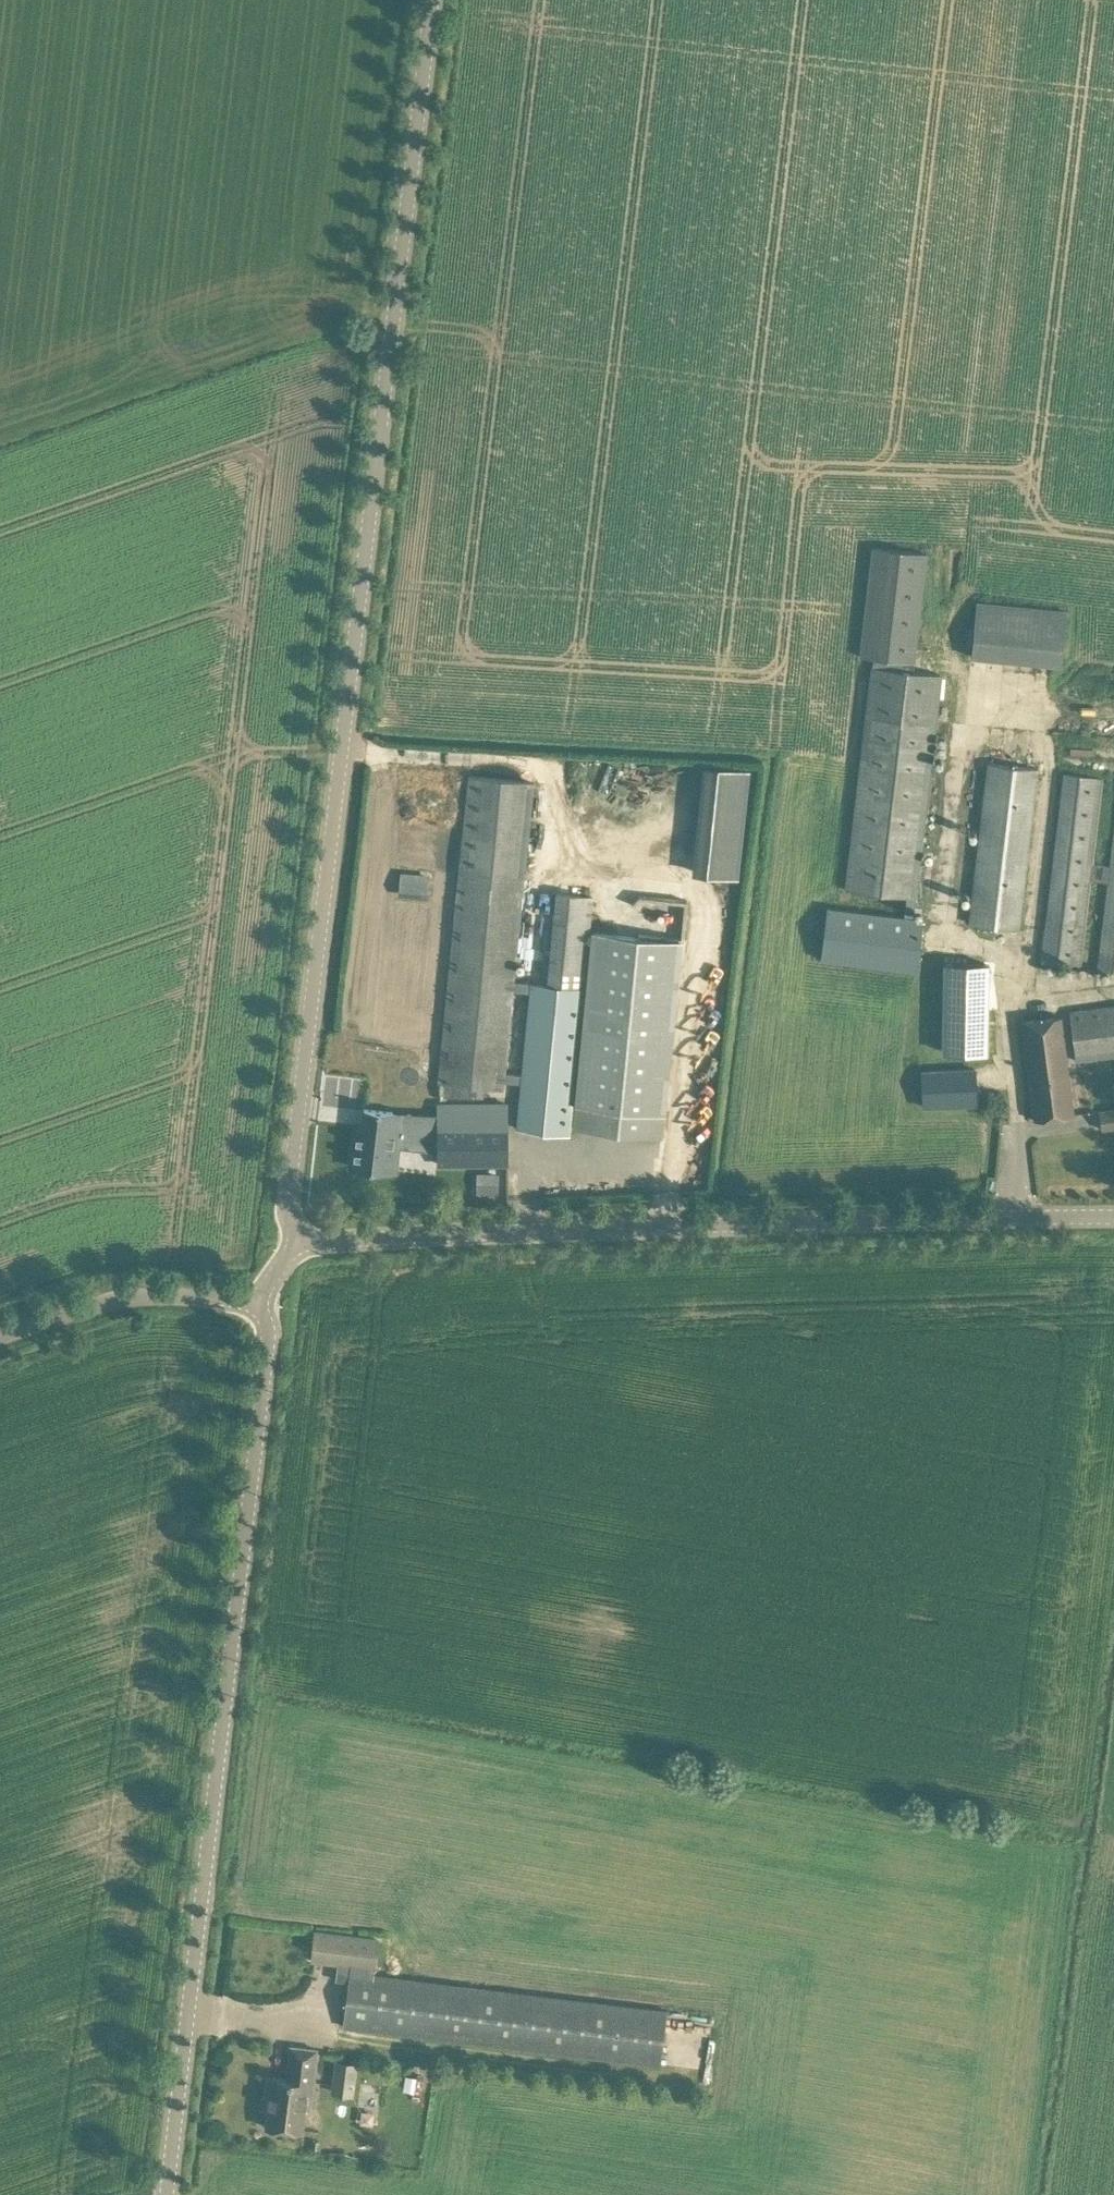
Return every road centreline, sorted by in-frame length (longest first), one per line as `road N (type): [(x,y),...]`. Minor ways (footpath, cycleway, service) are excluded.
road 1 (unclassified): [(299,1240),(289,1198),(434,0)]
road 2 (unclassified): [(168,2194),(267,1359),(256,1304)]
road 3 (unclassified): [(1113,1226),(774,1221),(299,1240)]
road 4 (unclassified): [(0,1340),(117,1302),(256,1304)]

